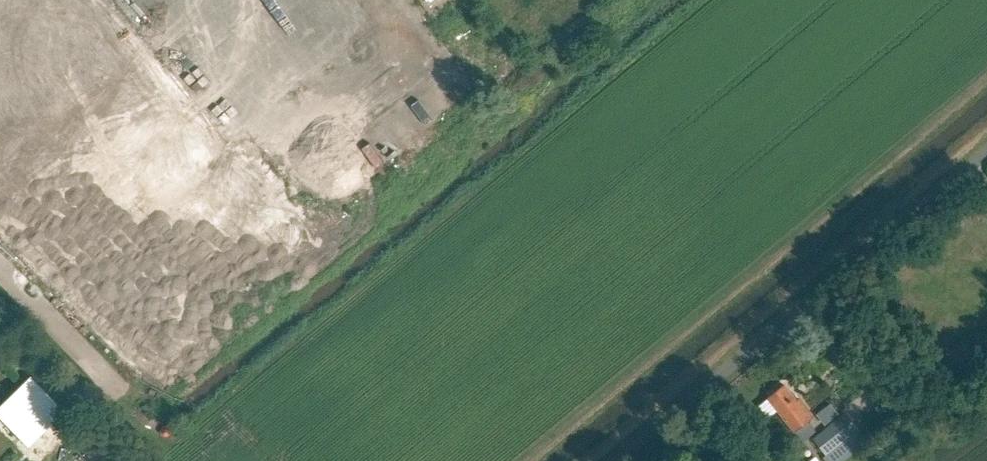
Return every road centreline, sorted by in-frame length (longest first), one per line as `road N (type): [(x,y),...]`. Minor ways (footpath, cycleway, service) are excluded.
road 1 (unclassified): [(618,460),(986,152)]
road 2 (residential): [(101,375),(0,267)]

